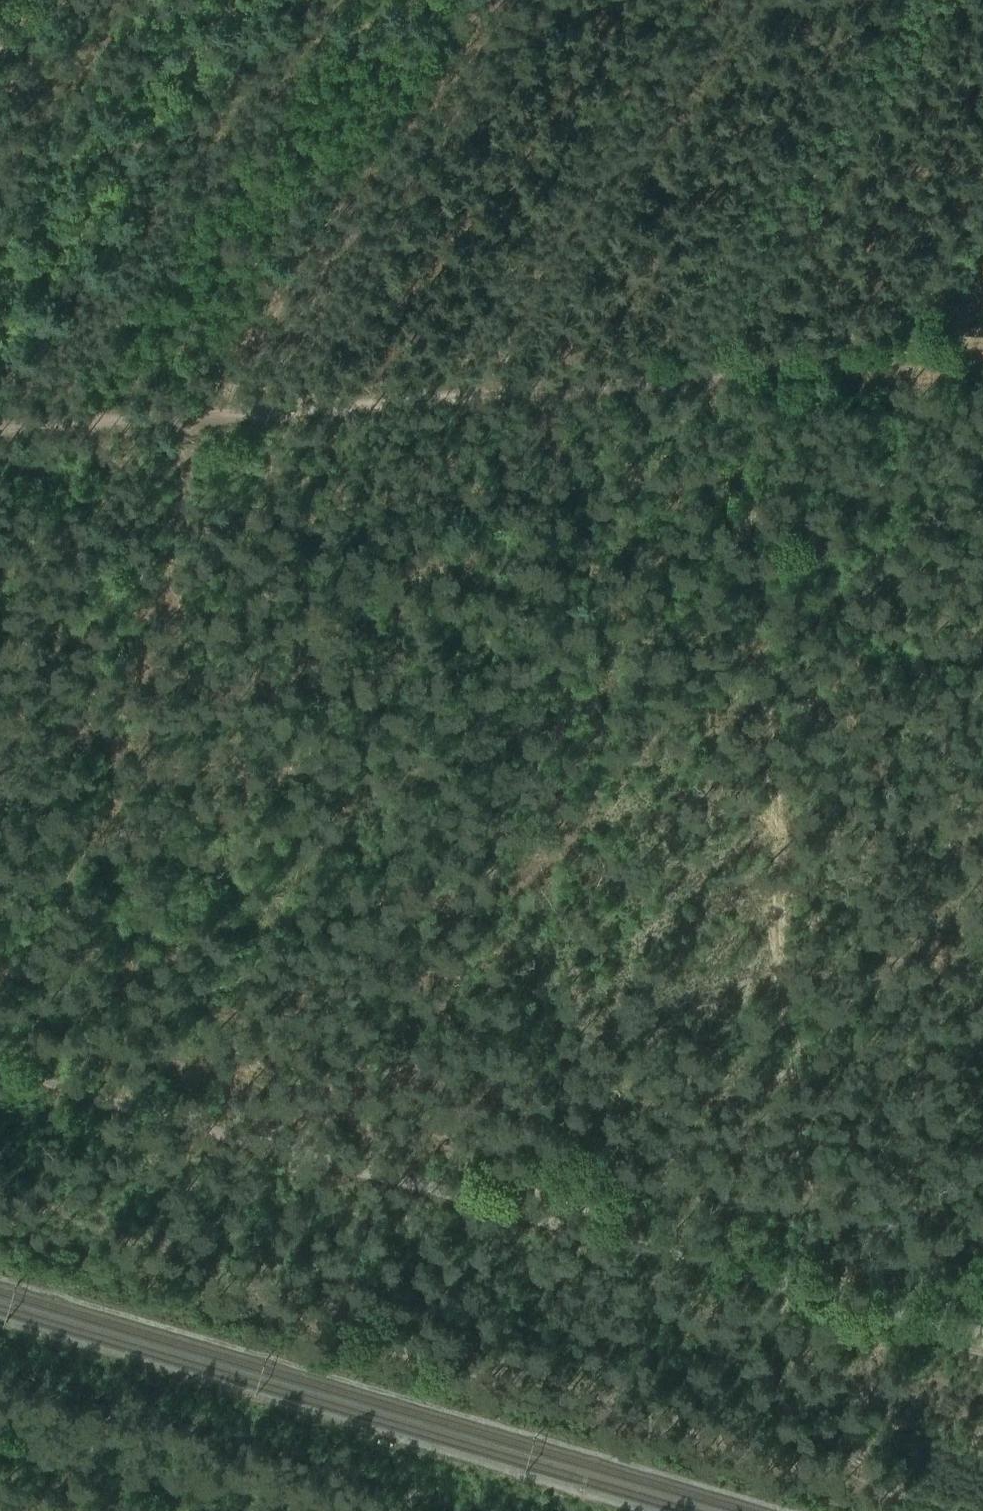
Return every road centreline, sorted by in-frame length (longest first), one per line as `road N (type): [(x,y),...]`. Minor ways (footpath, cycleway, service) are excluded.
road 1 (track): [(982,1340),(0,1074)]
road 2 (track): [(0,427),(257,414),(982,350)]

